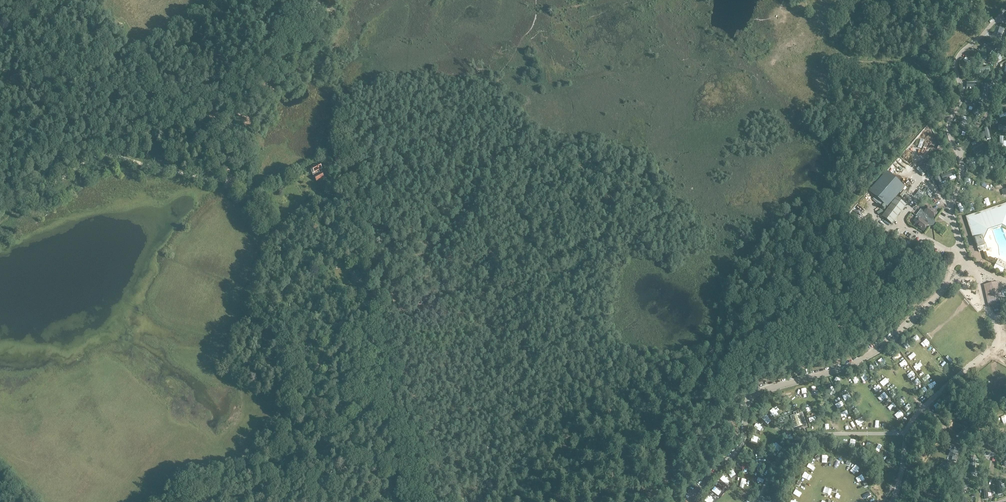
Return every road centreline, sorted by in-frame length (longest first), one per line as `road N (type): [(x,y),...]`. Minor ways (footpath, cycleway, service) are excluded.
road 1 (unclassified): [(690,501),(742,441),(752,396),(862,359),(953,275)]
road 2 (track): [(124,71),(141,97),(205,133),(351,336)]
road 3 (track): [(236,182),(102,156),(38,189),(0,186)]
road 4 (track): [(351,336),(335,343),(209,501)]
road 5 (track): [(351,336),(401,439),(421,501)]

